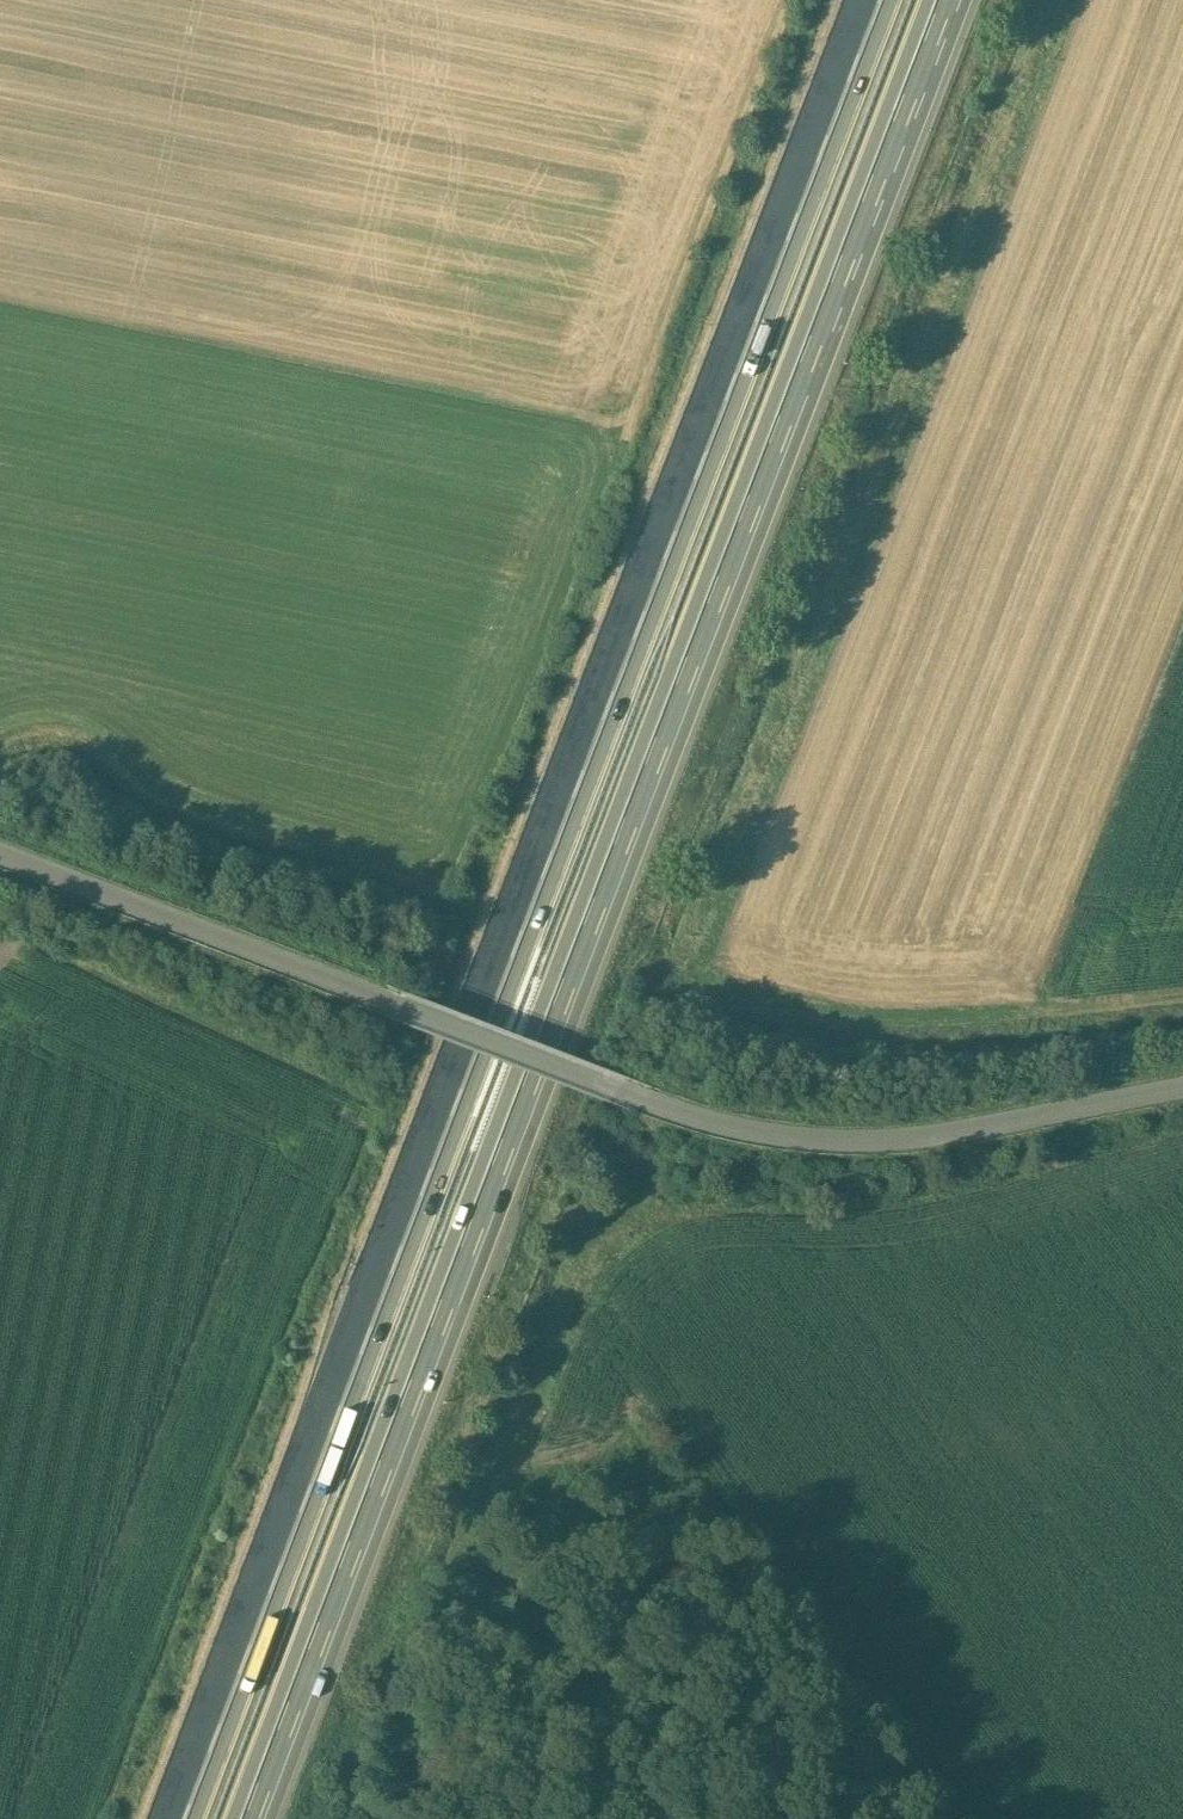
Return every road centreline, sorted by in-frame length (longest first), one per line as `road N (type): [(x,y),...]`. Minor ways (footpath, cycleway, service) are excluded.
road 1 (motorway): [(878,0),(184,1818)]
road 2 (motorway): [(249,1818),(800,371)]
road 3 (unclassified): [(0,855),(734,1129),(880,1141),(1182,1089)]
road 4 (motorway): [(800,371),(871,253),(968,0)]
road 5 (motorway): [(800,371),(940,0)]
road 6 (track): [(1182,998),(1032,1009)]

